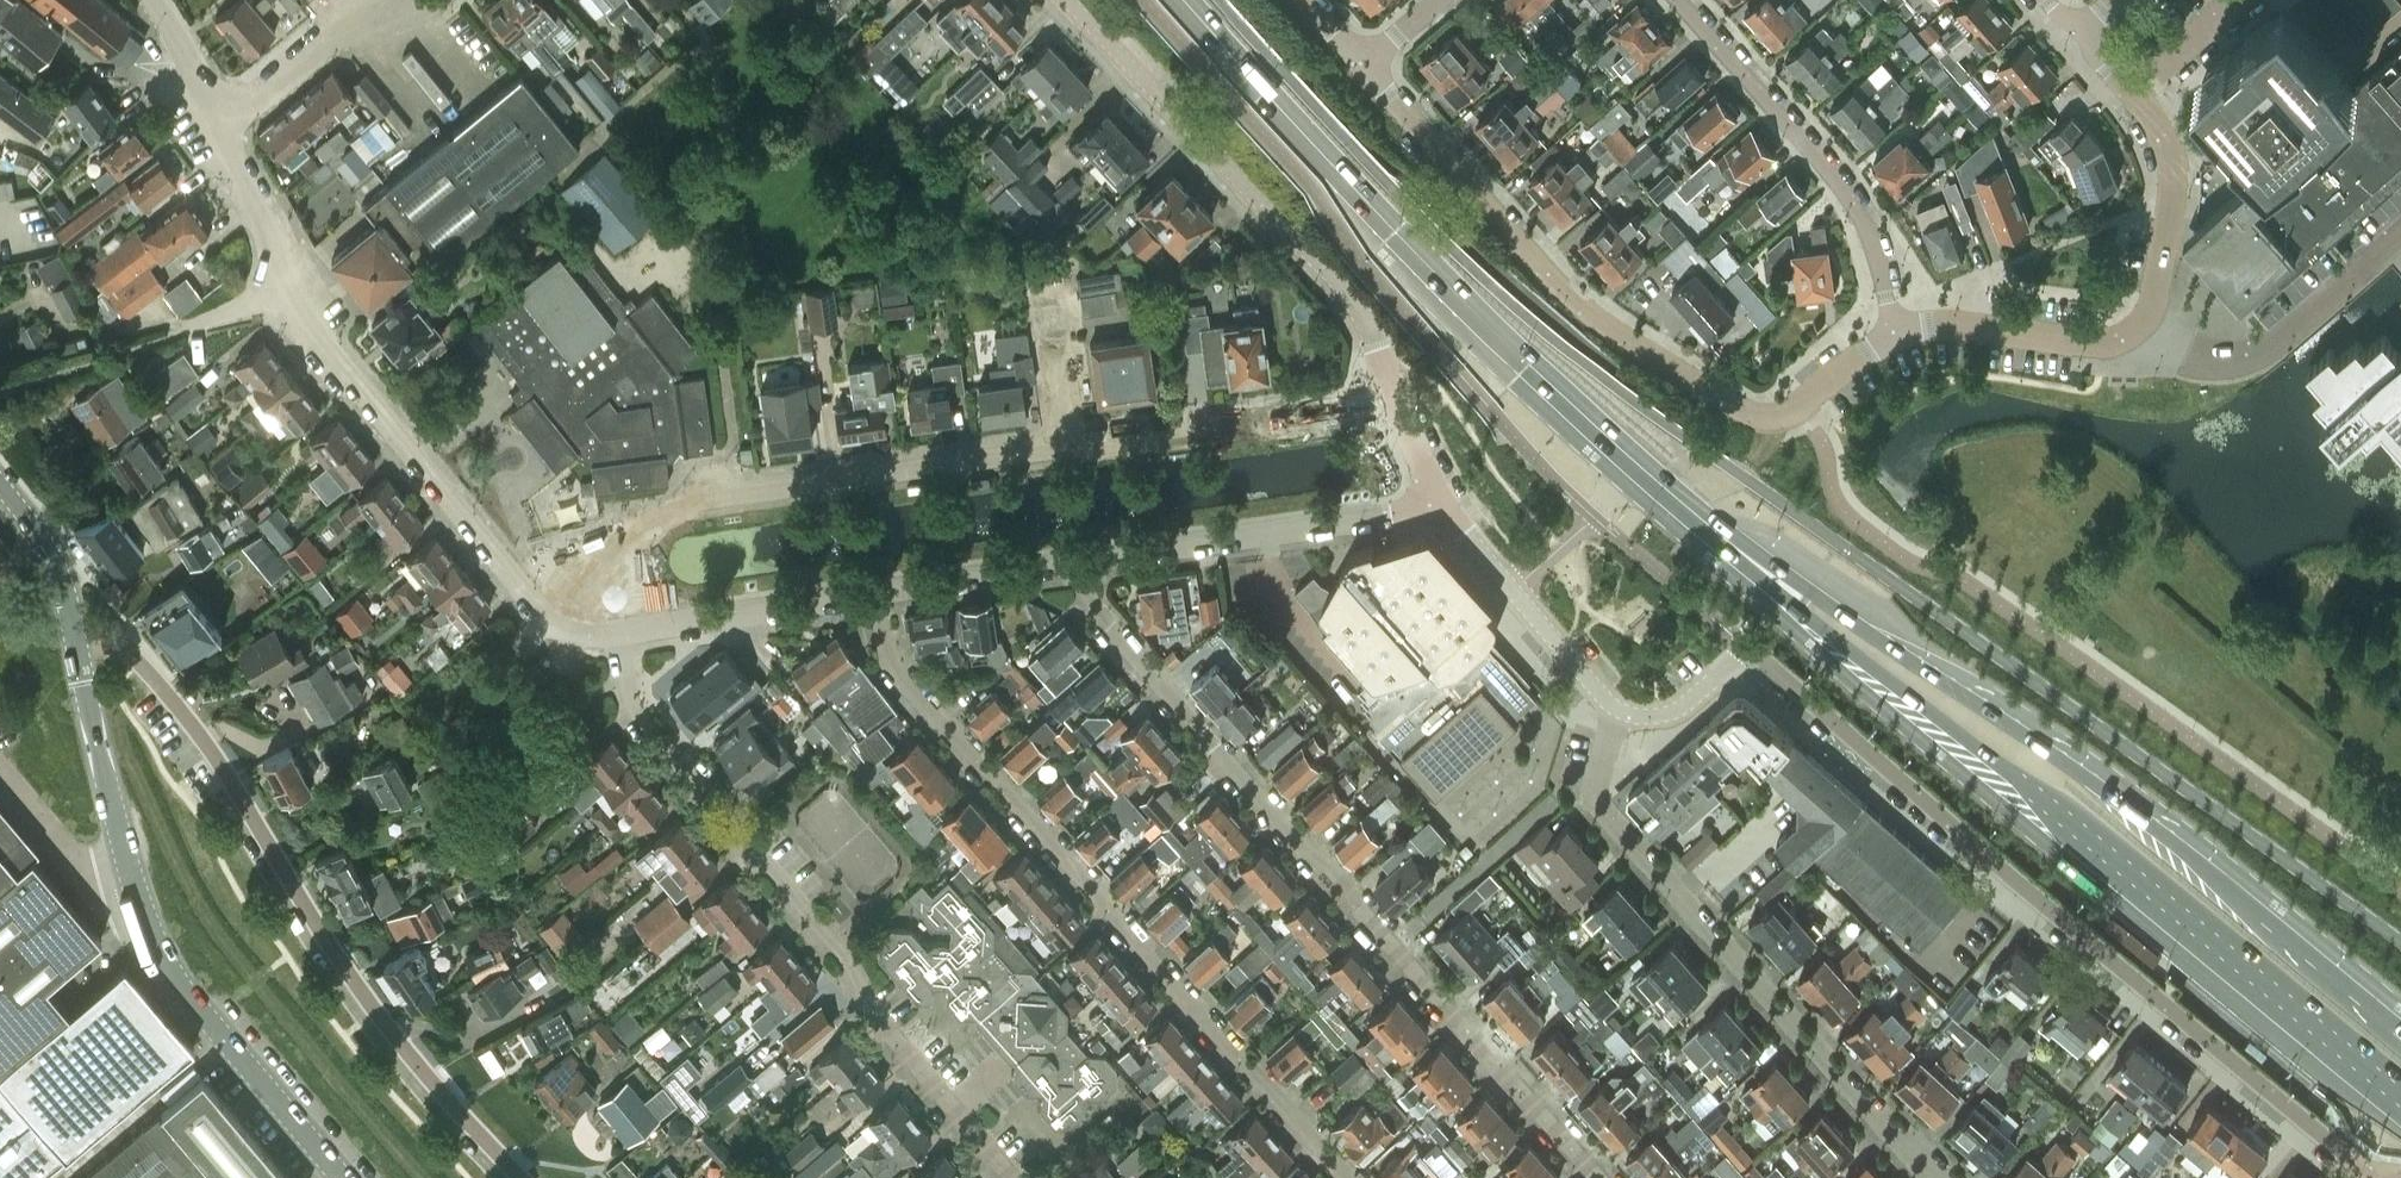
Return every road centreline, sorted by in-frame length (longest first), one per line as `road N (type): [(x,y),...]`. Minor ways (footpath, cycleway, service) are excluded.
road 1 (tertiary): [(2400,945),(1584,361),(1352,141),(1226,0)]
road 2 (residential): [(1617,710),(1667,714),(1746,646),(2367,1177)]
road 3 (primary): [(1730,544),(1780,604),(2031,799),(2400,1107)]
road 4 (primary): [(2400,1040),(2171,841),(2030,737),(1730,544)]
road 5 (residential): [(1610,1177),(1094,601),(1081,558)]
road 6 (primary): [(1190,0),(1525,358),(1730,544)]
road 7 (residential): [(1355,1177),(890,654),(883,588)]
road 8 (residential): [(522,1177),(380,1019),(210,747),(166,692),(119,645),(73,626)]
road 9 (residential): [(1012,1177),(867,1006),(842,954),(639,718),(623,631)]
road 10 (residential): [(734,488),(1391,399)]
road 11 (residential): [(1935,1177),(1591,795),(1617,710)]
road 12 (residential): [(1790,413),(1742,412),(1573,302),(1360,64)]
road 13 (residential): [(1391,399),(1381,360),(1345,291),(1069,0)]
road 14 (residential): [(623,631),(579,631),(541,611),(287,295)]
road 15 (residential): [(1892,331),(1863,214),(1679,0)]
road 16 (residential): [(1081,558),(1444,502)]
road 17 (residential): [(2139,333),(2168,227),(2173,160),(2141,97),(2081,34)]
road 18 (unclassified): [(341,1177),(180,986),(142,926)]
road 19 (residential): [(2400,232),(2260,353),(2202,356),(2139,333)]
road 20 (unclassified): [(142,926),(73,626)]
road 21 (residential): [(1617,710),(1444,502)]
road 22 (residential): [(623,631),(883,588)]
road 23 (residential): [(1892,331),(1957,323),(2089,341),(2139,333)]
road 24 (unclassified): [(142,926),(0,774)]
road 25 (residential): [(883,588),(1081,558)]
road 26 (residential): [(287,295),(246,181),(211,138)]
road 27 (residential): [(211,138),(337,33)]
road 28 (unclassified): [(73,626),(44,550),(0,489)]
road 29 (residential): [(211,138),(182,55),(152,0)]
road 30 (residential): [(1790,413),(1892,331)]

